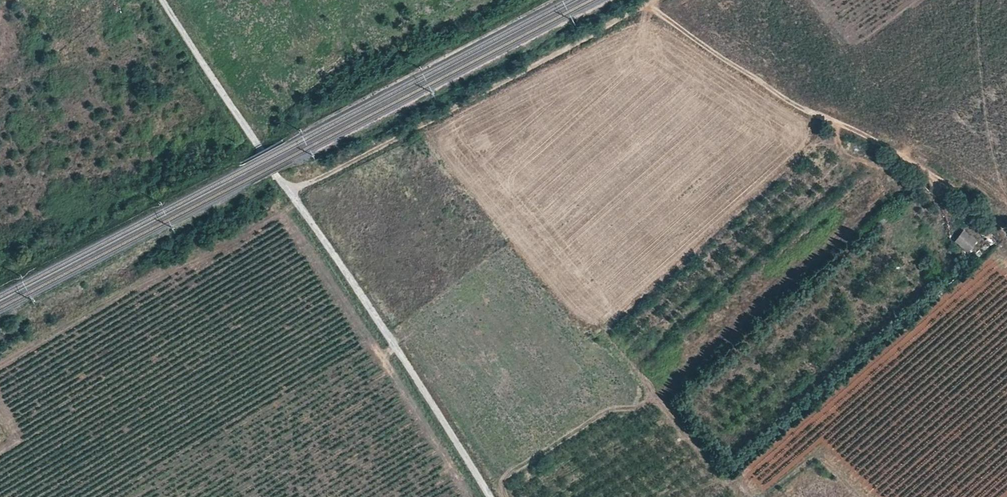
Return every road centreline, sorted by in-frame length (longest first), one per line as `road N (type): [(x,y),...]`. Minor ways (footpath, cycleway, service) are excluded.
road 1 (unclassified): [(161,0),(489,496)]
road 2 (track): [(1006,227),(895,152),(782,98),(646,5)]
road 3 (track): [(291,196),(646,5)]

